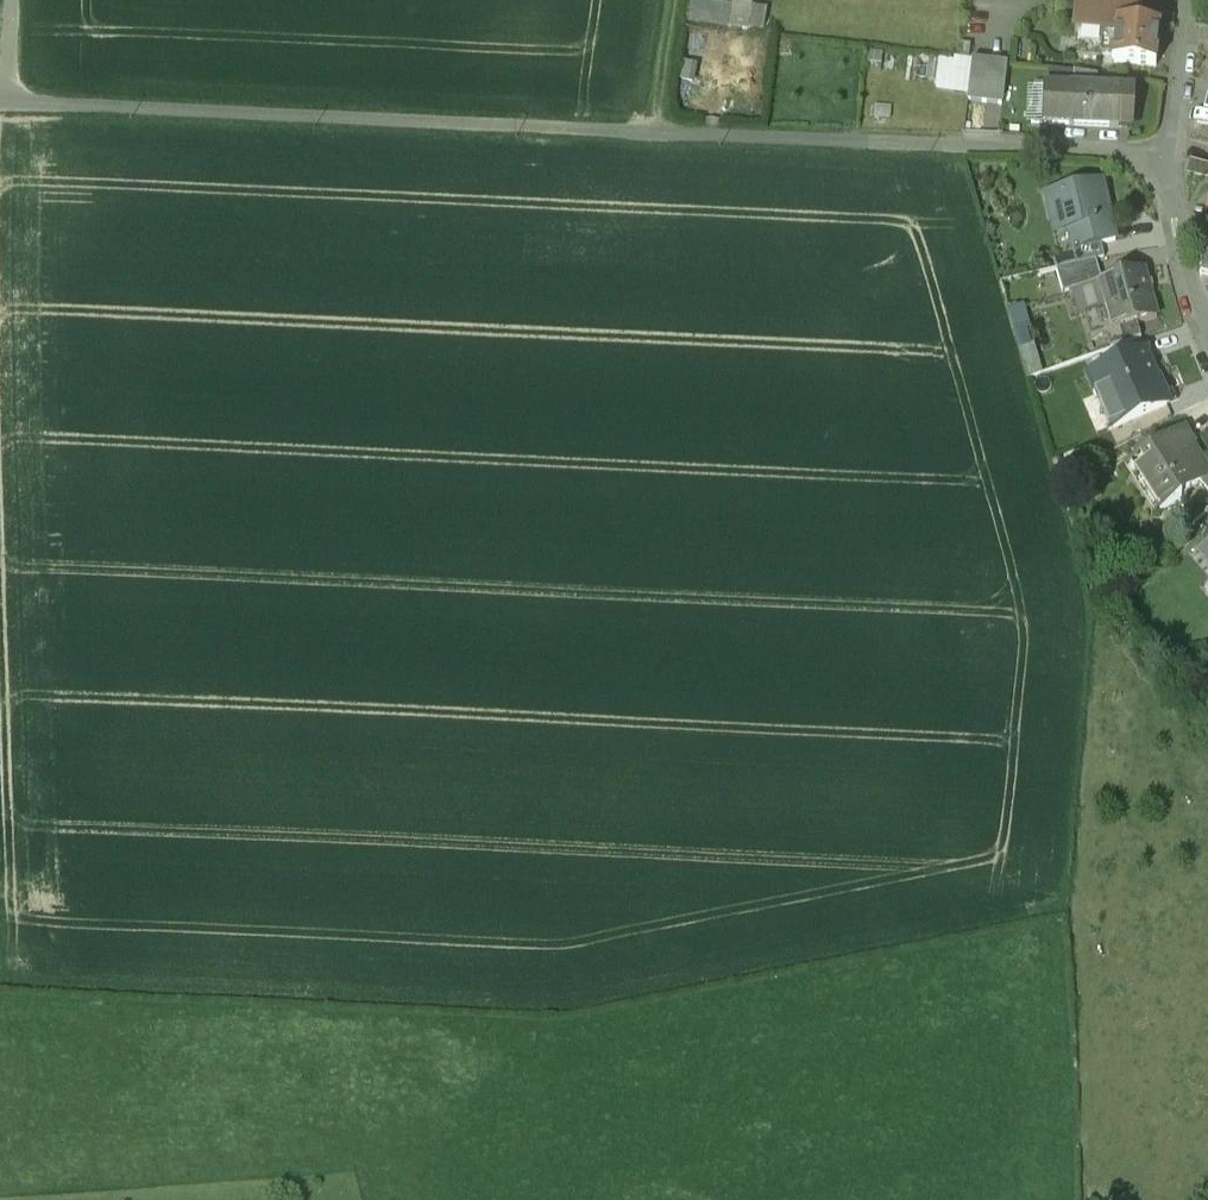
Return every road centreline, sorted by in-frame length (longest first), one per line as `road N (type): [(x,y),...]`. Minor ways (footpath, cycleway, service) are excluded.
road 1 (track): [(1167,155),(374,121),(0,94)]
road 2 (residential): [(1207,351),(1180,282),(1167,155)]
road 3 (unclassified): [(1183,0),(1167,155)]

